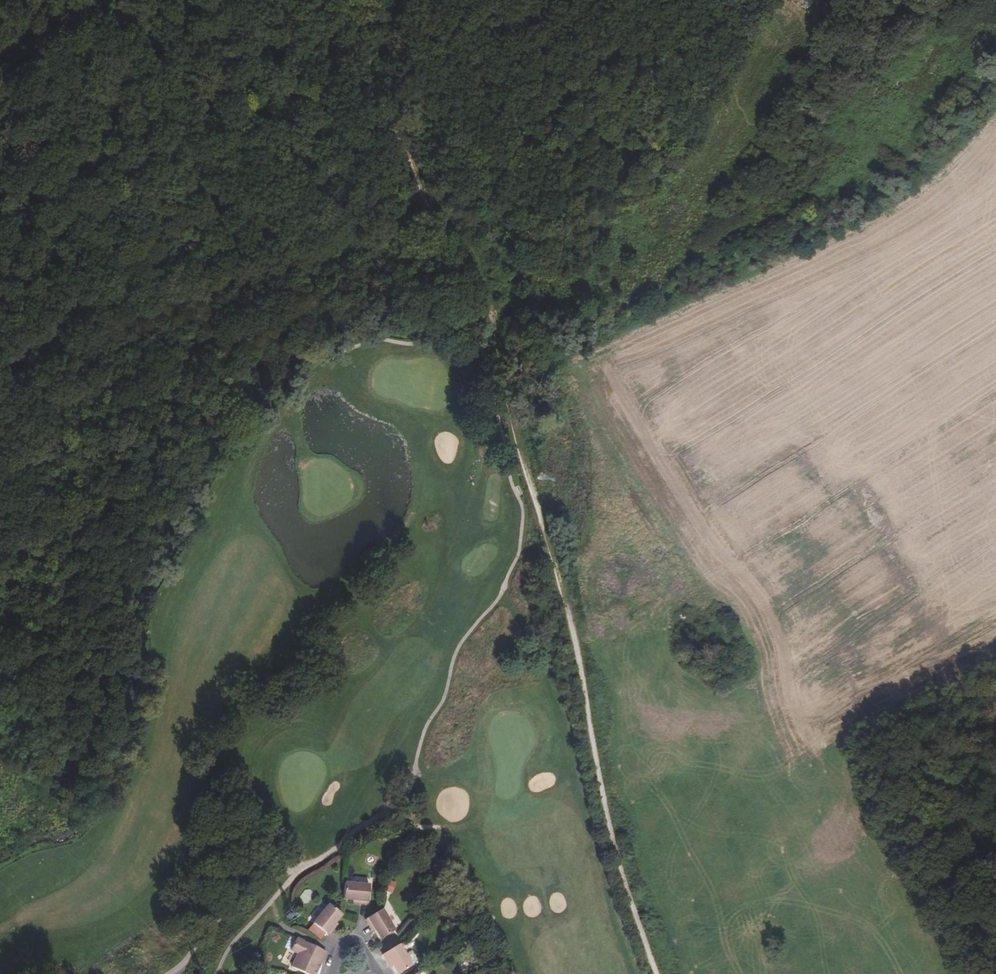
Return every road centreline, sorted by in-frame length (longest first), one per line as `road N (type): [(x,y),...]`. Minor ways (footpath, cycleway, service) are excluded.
road 1 (track): [(657,973),(625,886),(492,300)]

